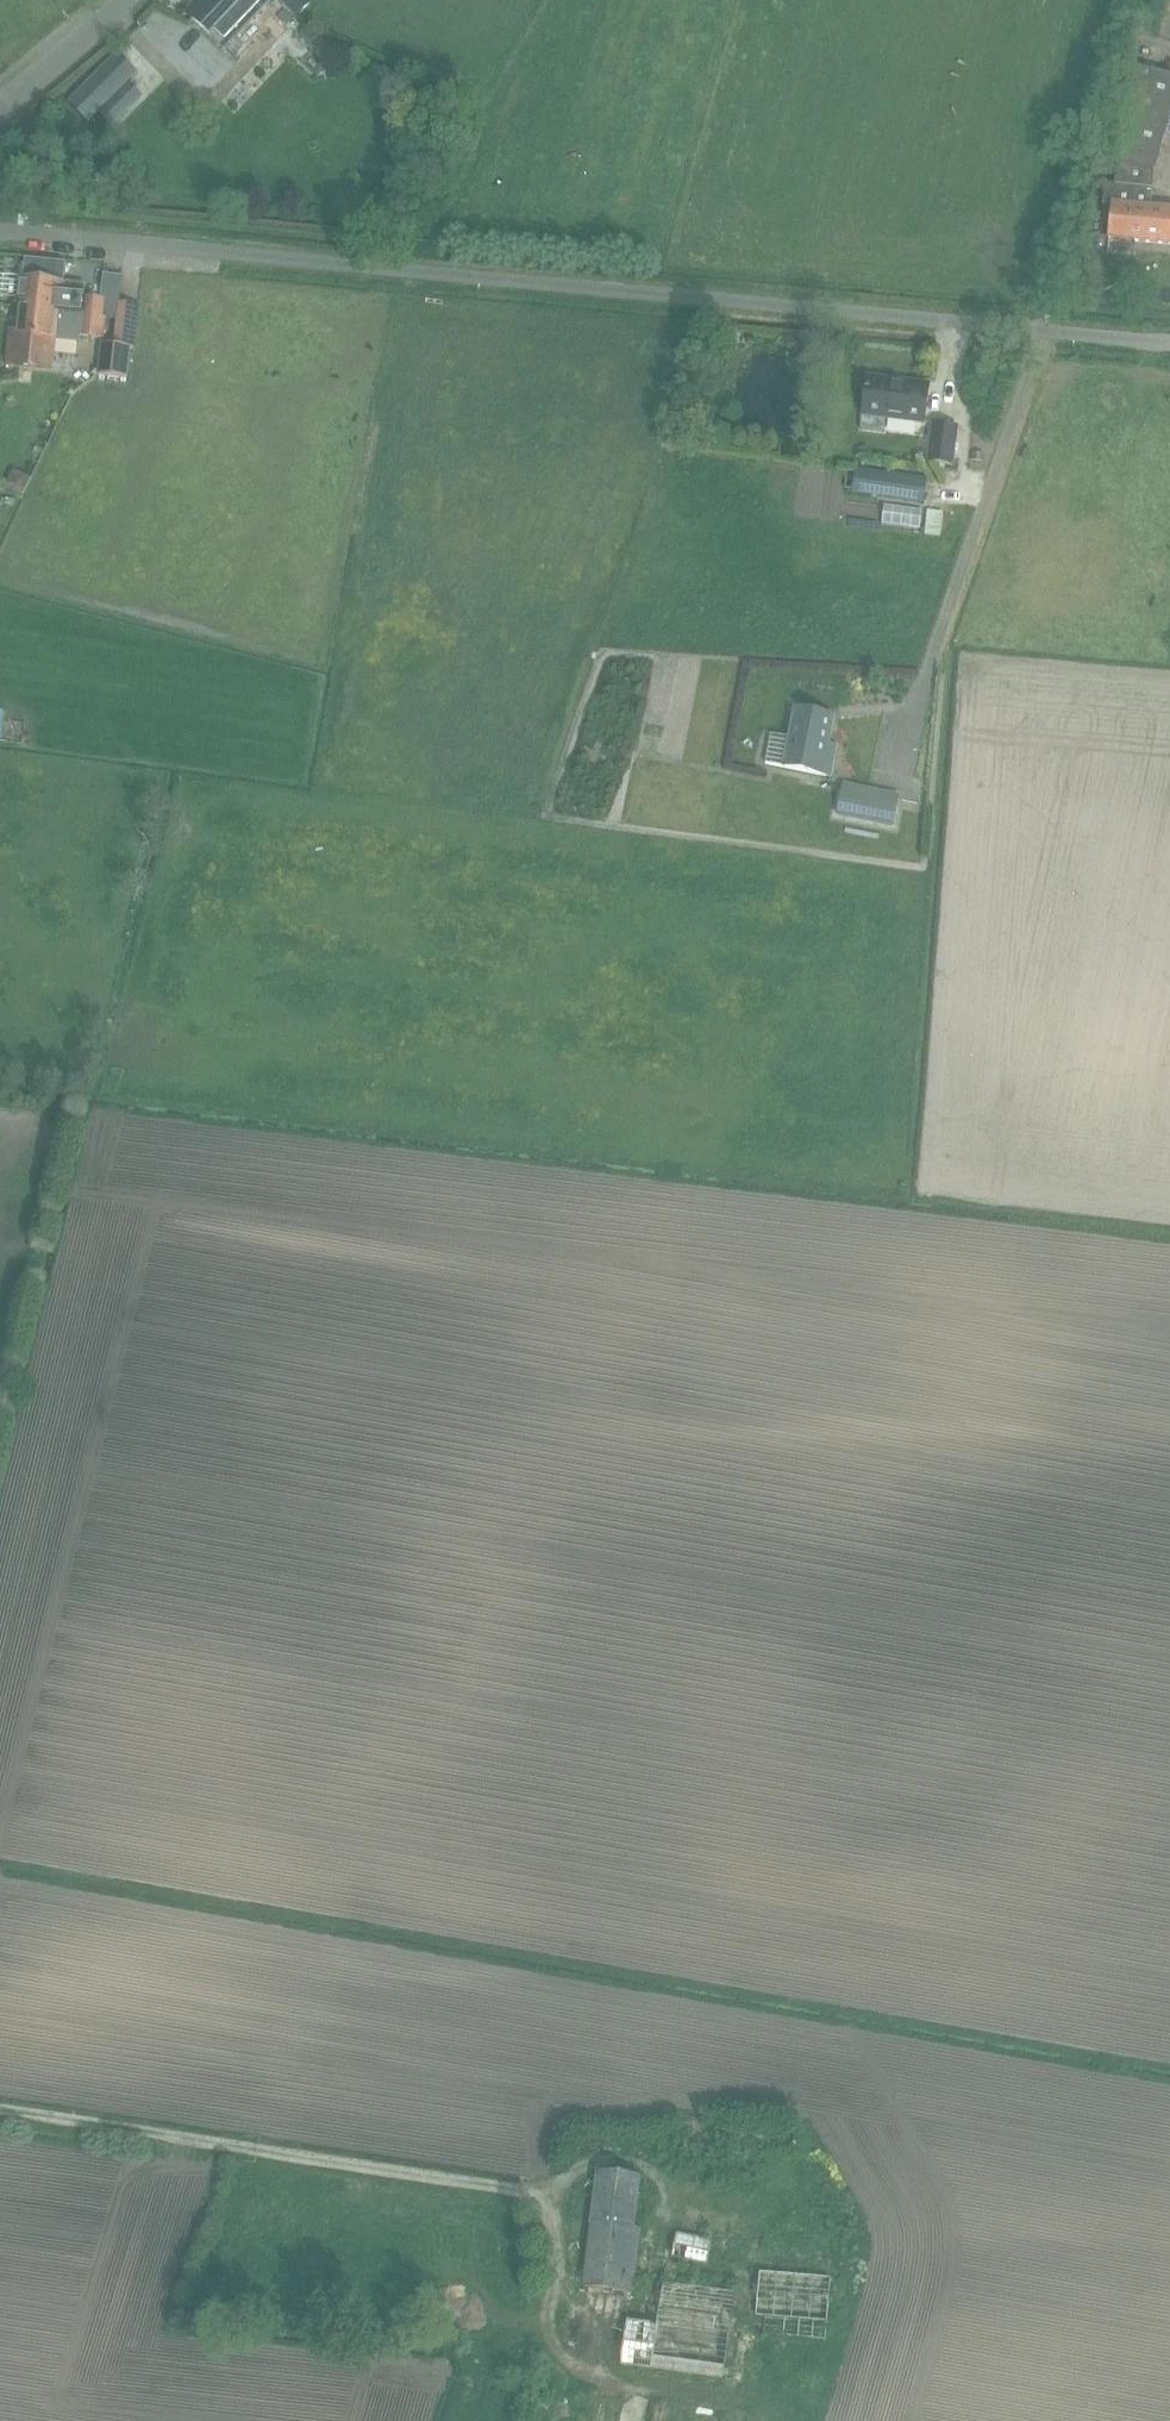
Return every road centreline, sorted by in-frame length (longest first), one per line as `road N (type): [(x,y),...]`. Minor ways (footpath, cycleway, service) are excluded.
road 1 (residential): [(0,225),(1169,340)]
road 2 (residential): [(0,2108),(518,2196)]
road 3 (residential): [(0,110),(121,0)]

